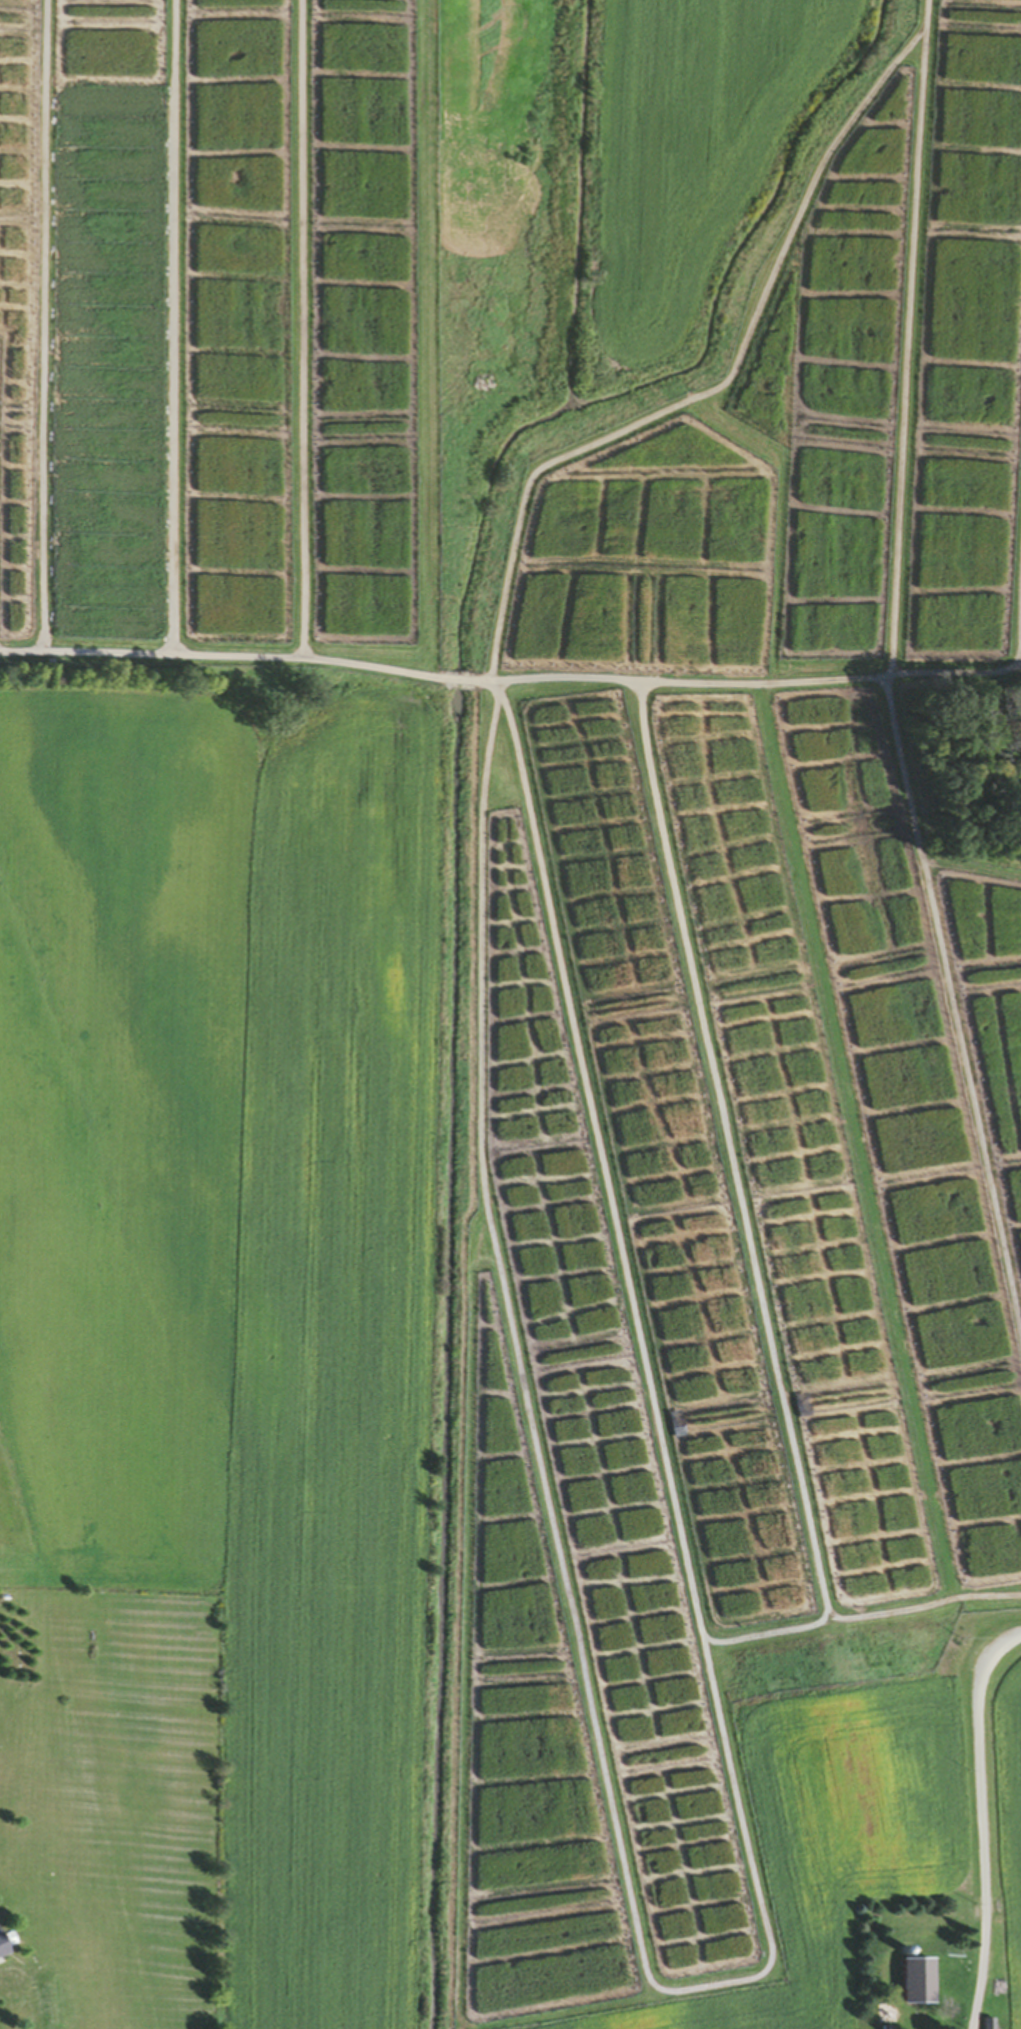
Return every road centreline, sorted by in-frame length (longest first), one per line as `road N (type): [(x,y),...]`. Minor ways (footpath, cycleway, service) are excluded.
road 1 (residential): [(983,1916),(975,1668),(1020,1631)]

